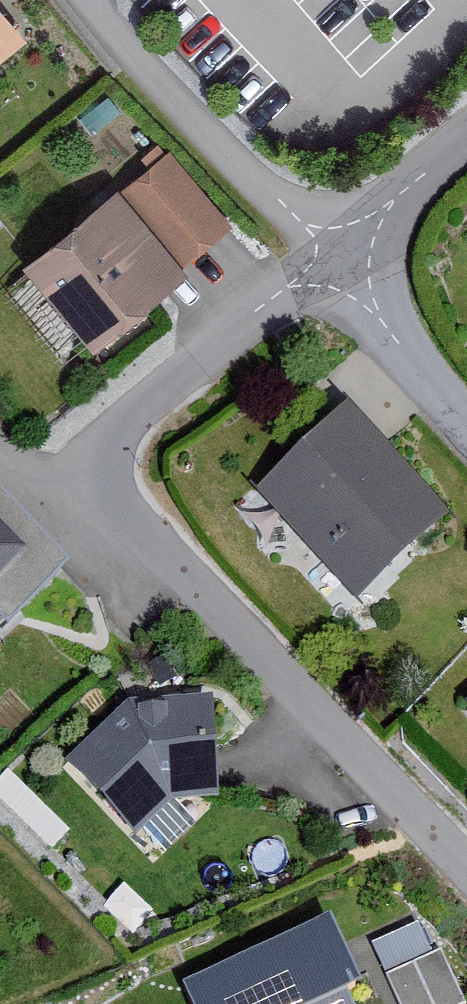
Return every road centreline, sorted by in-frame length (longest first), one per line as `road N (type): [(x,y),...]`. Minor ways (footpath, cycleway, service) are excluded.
road 1 (residential): [(329,256),(131,418),(111,447),(112,487),(125,513),(466,871)]
road 2 (residential): [(94,0),(329,256)]
road 3 (residential): [(329,256),(466,414)]
road 4 (residential): [(466,140),(329,256)]

